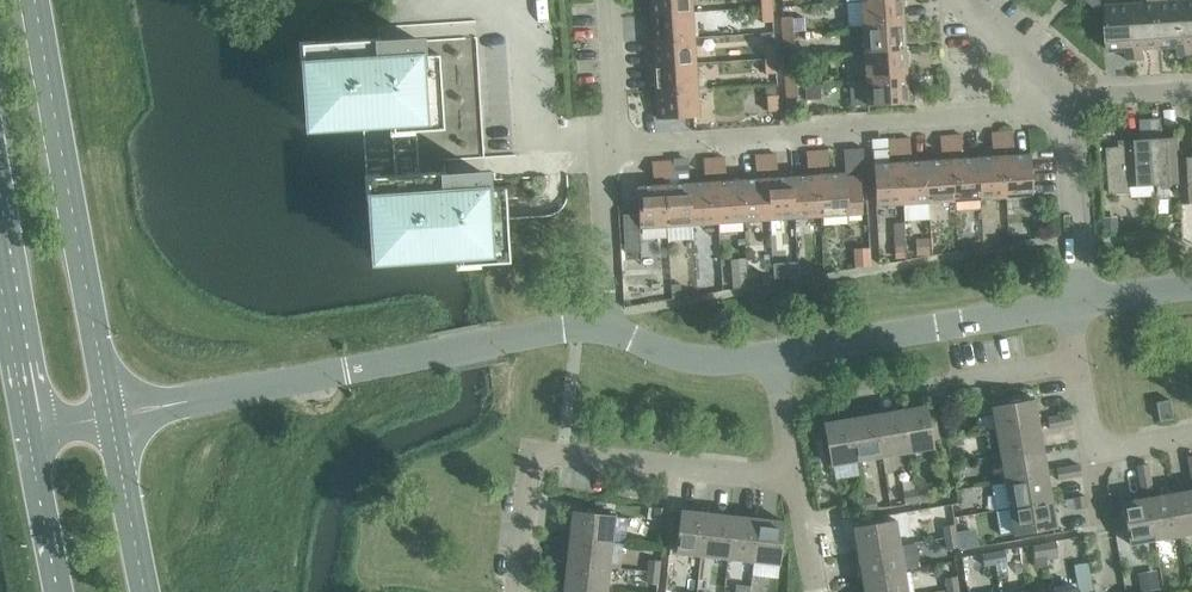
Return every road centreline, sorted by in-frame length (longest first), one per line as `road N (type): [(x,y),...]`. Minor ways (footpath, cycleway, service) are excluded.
road 1 (residential): [(1064,100),(610,147)]
road 2 (secondary): [(111,418),(39,0)]
road 3 (residential): [(514,591),(531,460),(796,475)]
road 4 (residential): [(383,15),(535,6),(547,150),(610,147)]
road 5 (residential): [(1071,312),(780,355)]
road 6 (residential): [(607,330),(577,328),(345,372)]
road 7 (unclassified): [(345,372),(111,418)]
road 8 (residential): [(1064,100),(1071,312)]
road 9 (residential): [(607,330),(610,147)]
road 10 (residential): [(780,355),(680,357),(607,330)]
road 11 (secondary): [(148,591),(111,418)]
road 12 (secondary): [(0,272),(30,436)]
road 13 (secondary): [(30,436),(62,591)]
road 14 (residential): [(610,147),(597,0)]
road 15 (residential): [(962,0),(1064,100)]
road 16 (residential): [(1091,453),(1071,312)]
road 17 (residential): [(1064,100),(1191,92)]
road 18 (residential): [(780,355),(796,475)]
road 19 (residential): [(1191,297),(1071,312)]

